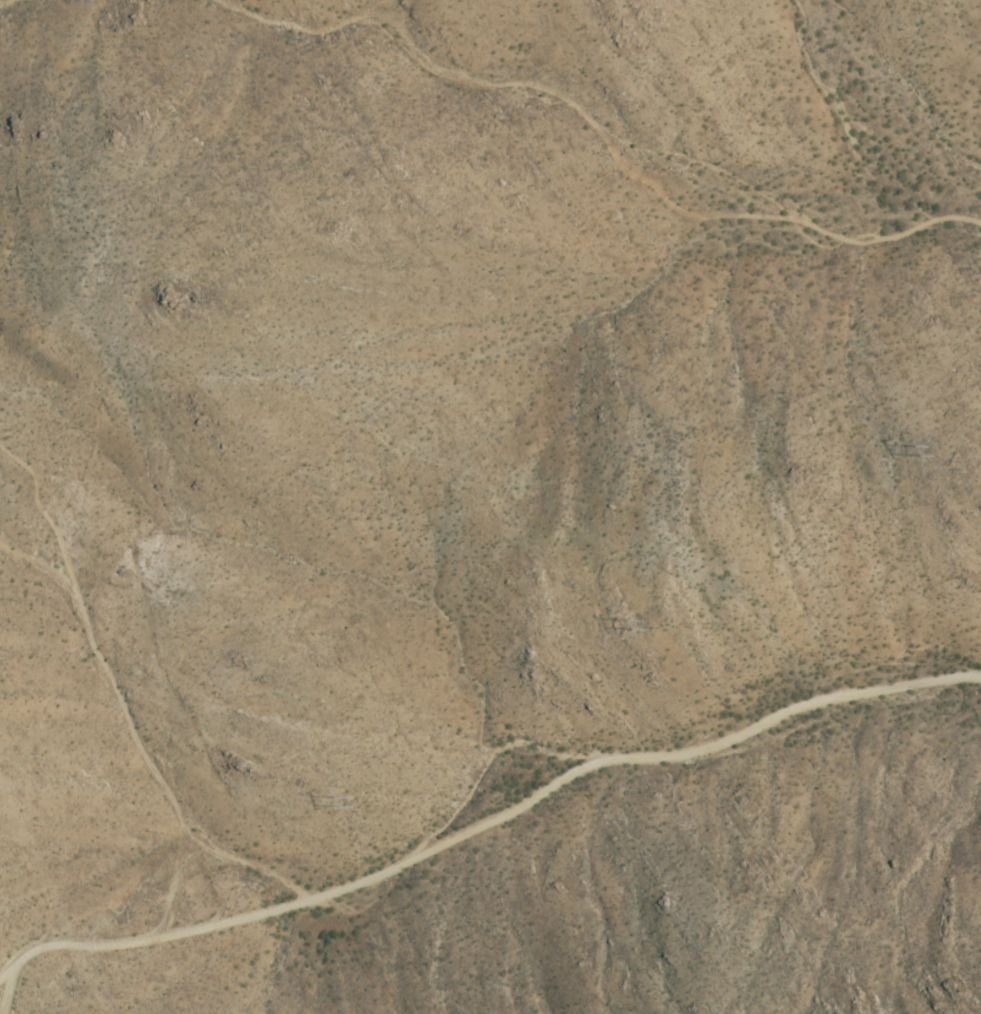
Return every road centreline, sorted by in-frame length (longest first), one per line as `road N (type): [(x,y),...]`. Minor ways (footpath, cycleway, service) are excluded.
road 1 (track): [(0,991),(38,956),(63,947),(143,945),(276,918),(395,878),(600,767),(704,758),(818,709),(980,682)]

